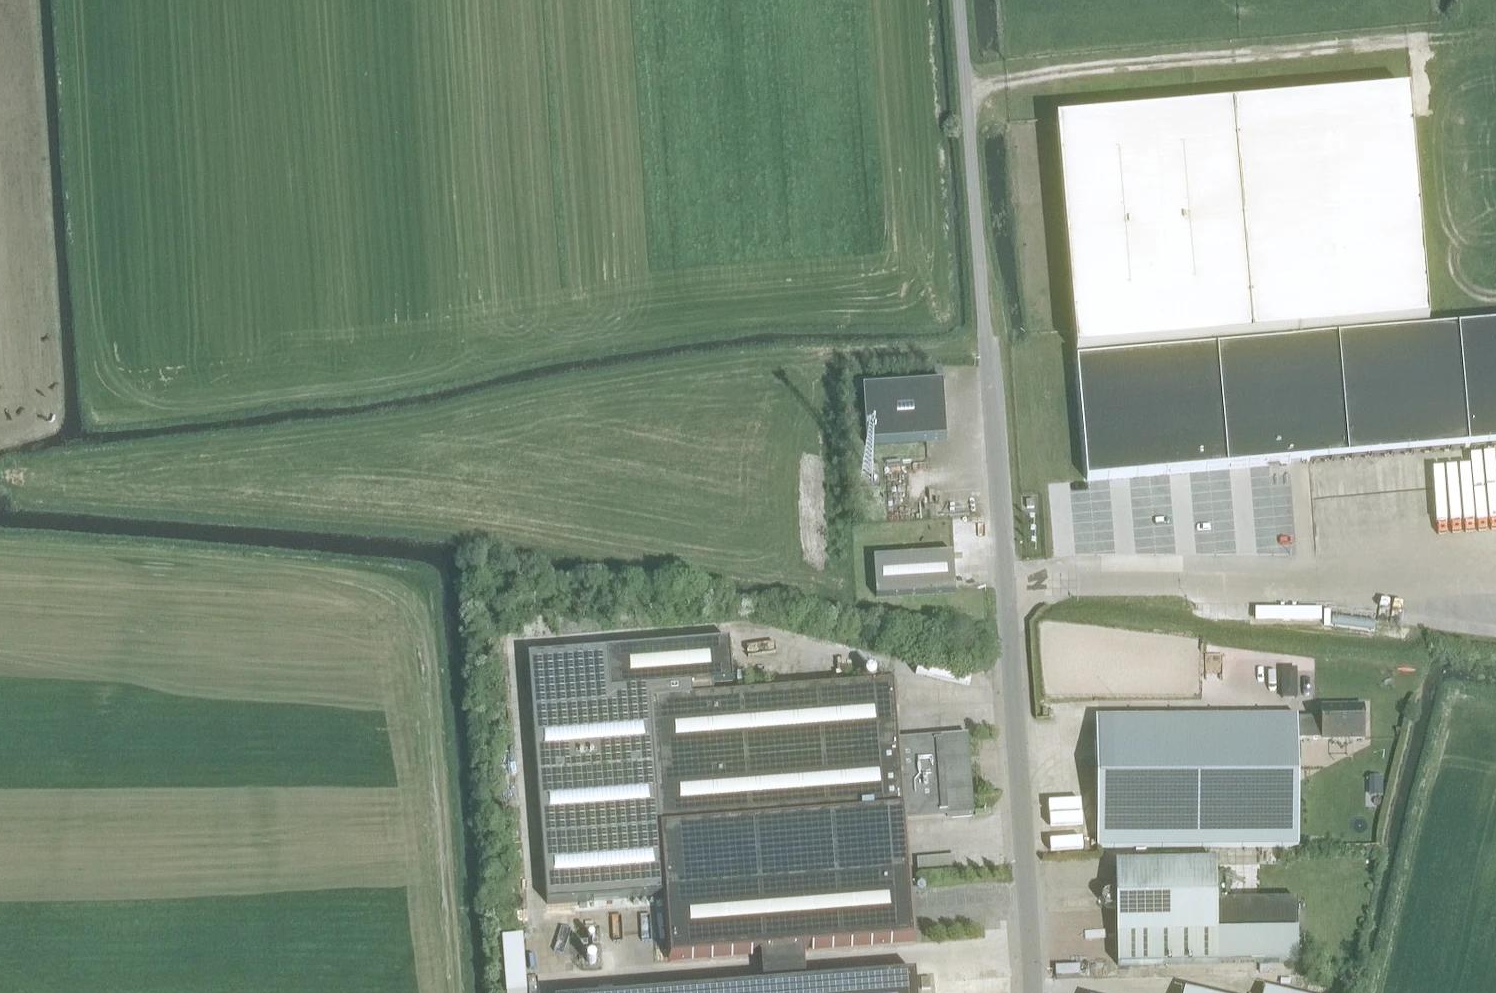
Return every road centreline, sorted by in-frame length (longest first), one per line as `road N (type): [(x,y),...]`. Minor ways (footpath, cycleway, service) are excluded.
road 1 (unclassified): [(1030,992),(957,0)]

